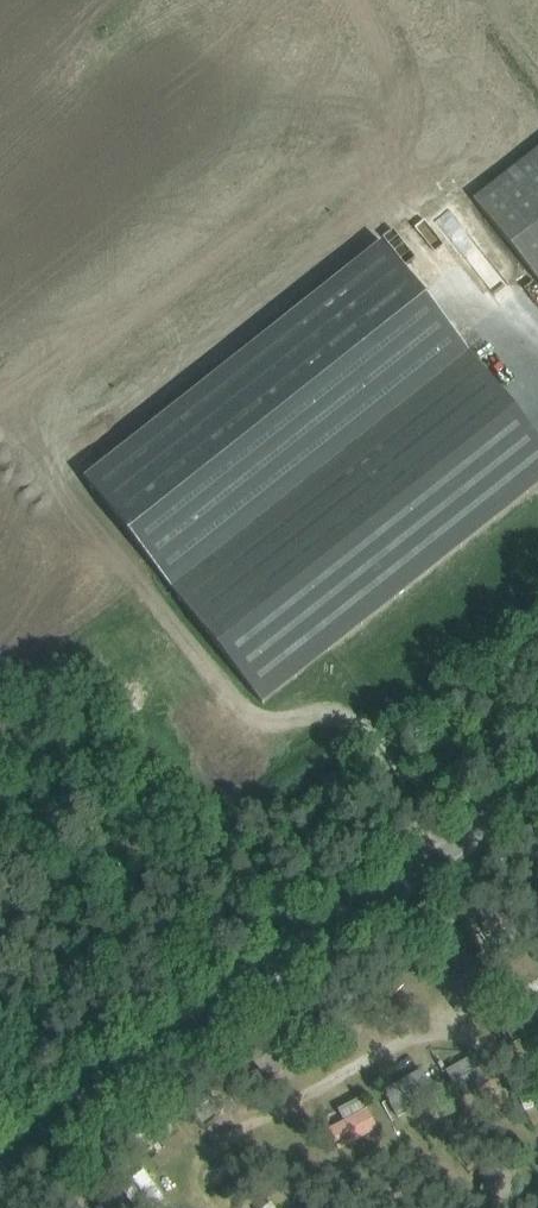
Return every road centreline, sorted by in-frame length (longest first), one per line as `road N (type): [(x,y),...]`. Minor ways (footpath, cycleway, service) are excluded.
road 1 (unclassified): [(0,1135),(537,782)]
road 2 (track): [(426,849),(338,734)]

